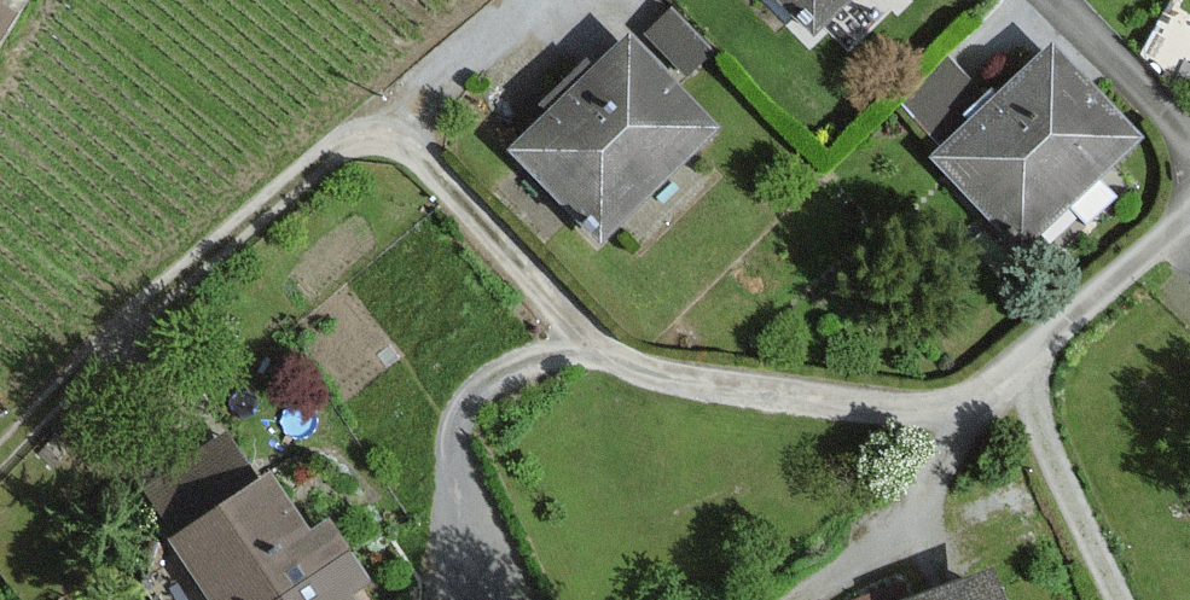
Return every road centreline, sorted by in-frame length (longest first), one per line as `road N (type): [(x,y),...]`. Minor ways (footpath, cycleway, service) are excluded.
road 1 (residential): [(1189,218),(1065,326),(1020,376),(964,404),(814,400),(635,367),(553,303),(400,111),(529,0)]
road 2 (track): [(400,111),(169,287),(0,454)]
road 3 (track): [(1020,376),(1121,599)]
road 4 (residential): [(1059,0),(1189,144)]

